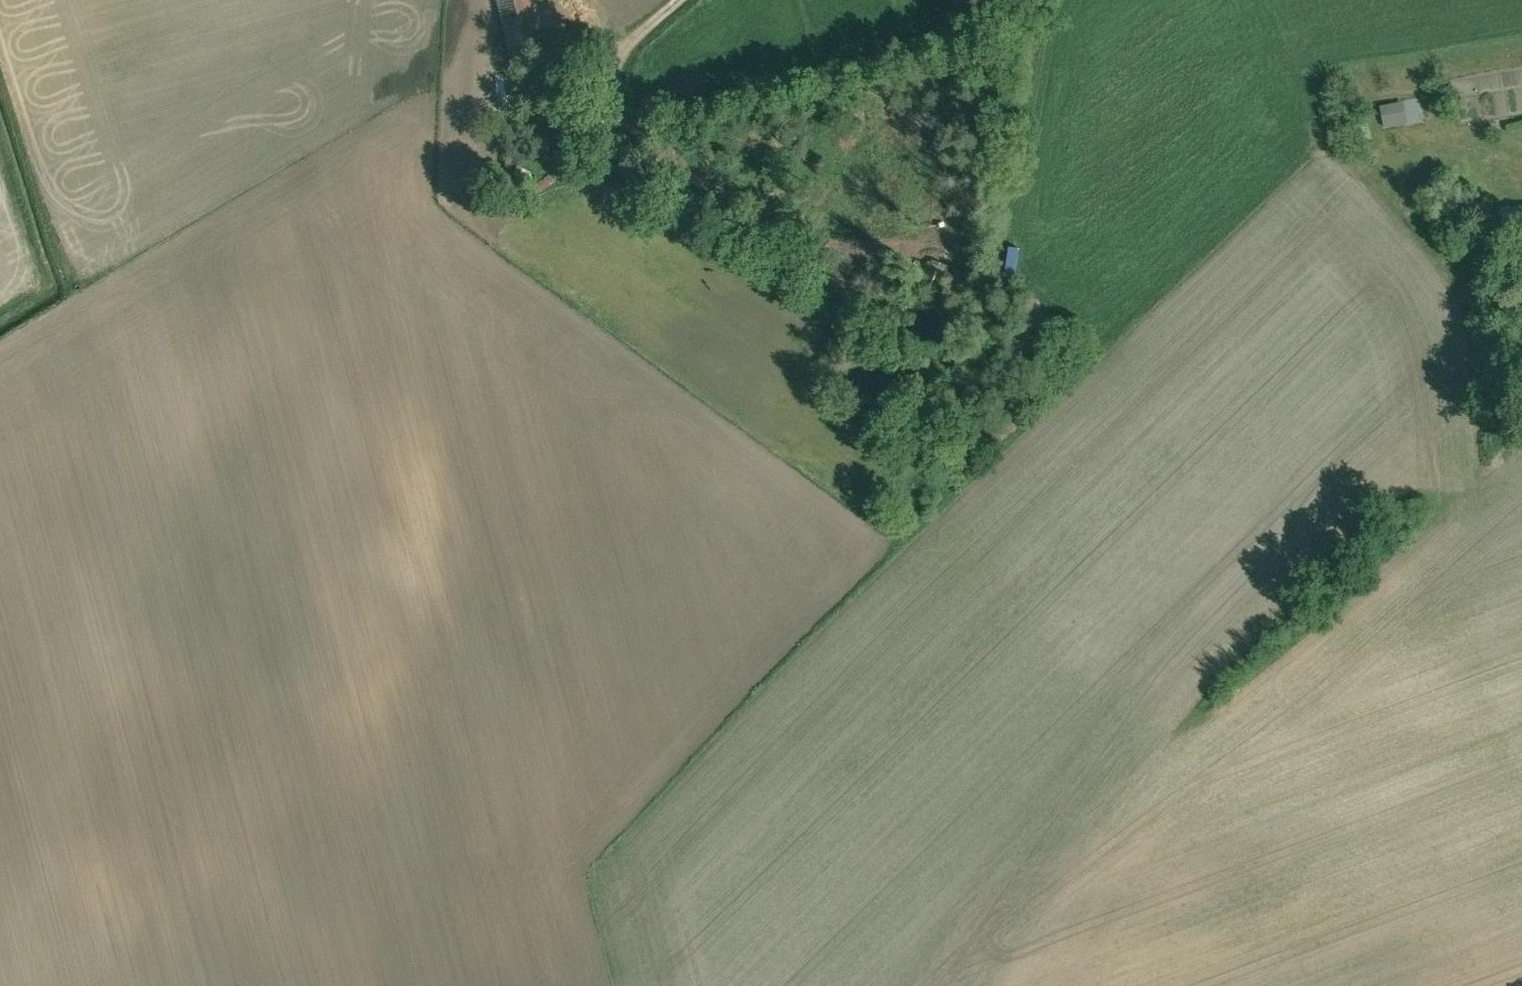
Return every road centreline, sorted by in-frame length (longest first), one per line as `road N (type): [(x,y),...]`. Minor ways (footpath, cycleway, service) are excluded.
road 1 (track): [(677,0),(494,150),(463,160),(450,191)]
road 2 (track): [(481,153),(479,79),(492,32)]

